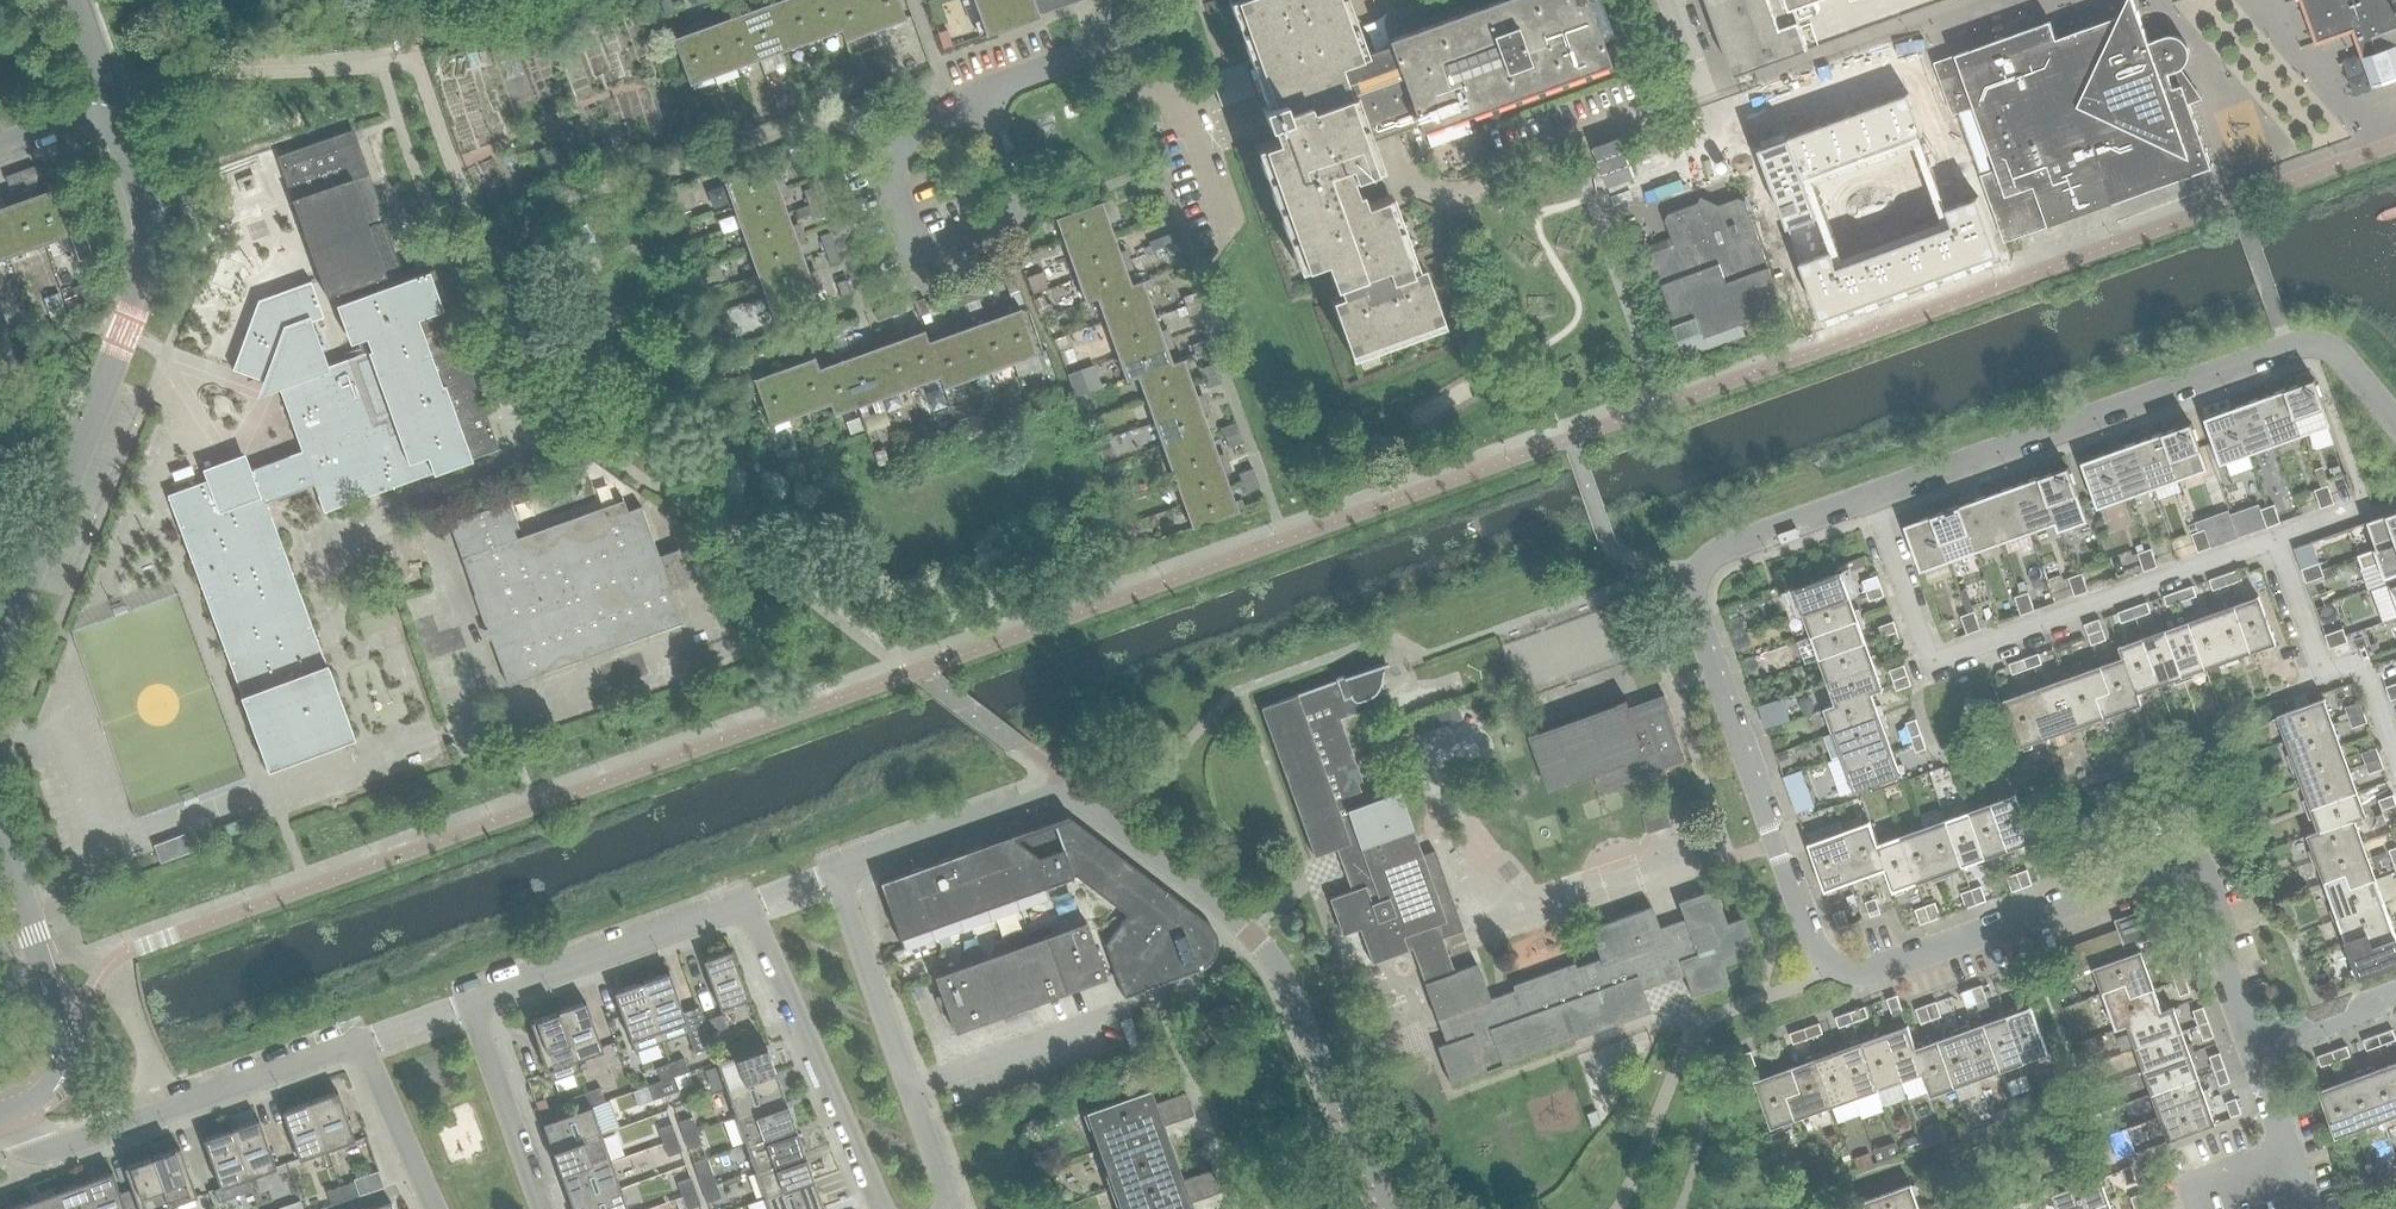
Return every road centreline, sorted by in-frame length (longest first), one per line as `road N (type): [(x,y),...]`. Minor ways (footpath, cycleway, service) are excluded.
road 1 (residential): [(1868,500),(1705,556),(1686,575),(1811,946),(1829,970),(1876,972),(2181,866),(2199,890),(2253,1052),(2365,1013),(2395,990)]
road 2 (residential): [(0,640),(147,272),(150,232),(105,103),(0,140)]
road 3 (residential): [(1868,500),(2300,342),(2338,353),(2395,421)]
road 4 (residential): [(1071,795),(1254,937),(1284,980),(1385,1208)]
road 5 (residential): [(986,99),(1020,198),(989,240),(920,256),(896,182),(913,148),(971,105)]
road 6 (residential): [(1,1115),(33,1140),(60,1147),(350,1049)]
road 7 (residential): [(946,1208),(833,870)]
road 8 (residential): [(742,904),(883,1208)]
road 9 (residential): [(1,1115),(56,1080),(65,1040),(0,845)]
road 10 (residential): [(463,1006),(742,904)]
road 11 (residential): [(1071,795),(833,870)]
road 12 (residential): [(538,1208),(463,1006)]
road 13 (residential): [(350,1049),(424,1208)]
road 14 (residential): [(986,99),(1080,63),(1113,19),(1112,0)]
road 15 (residential): [(350,1049),(463,1006)]

